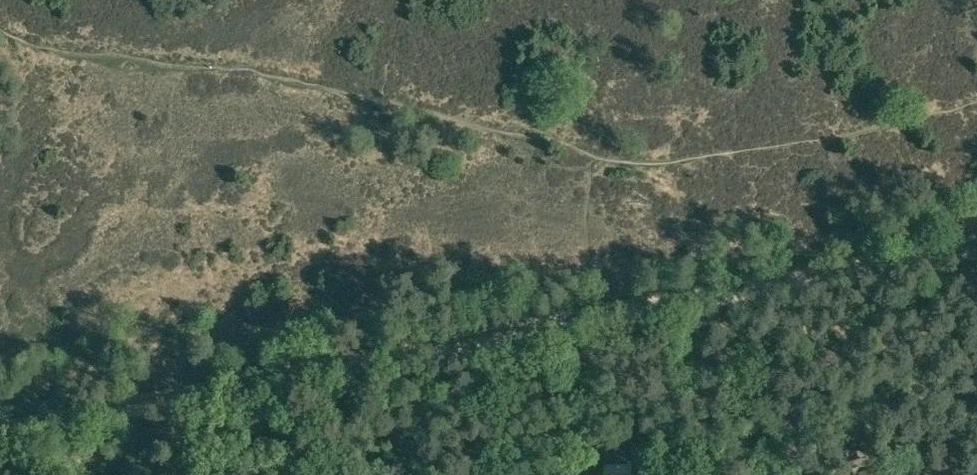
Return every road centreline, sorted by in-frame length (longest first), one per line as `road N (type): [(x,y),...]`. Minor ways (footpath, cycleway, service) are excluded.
road 1 (track): [(0,433),(976,244)]

